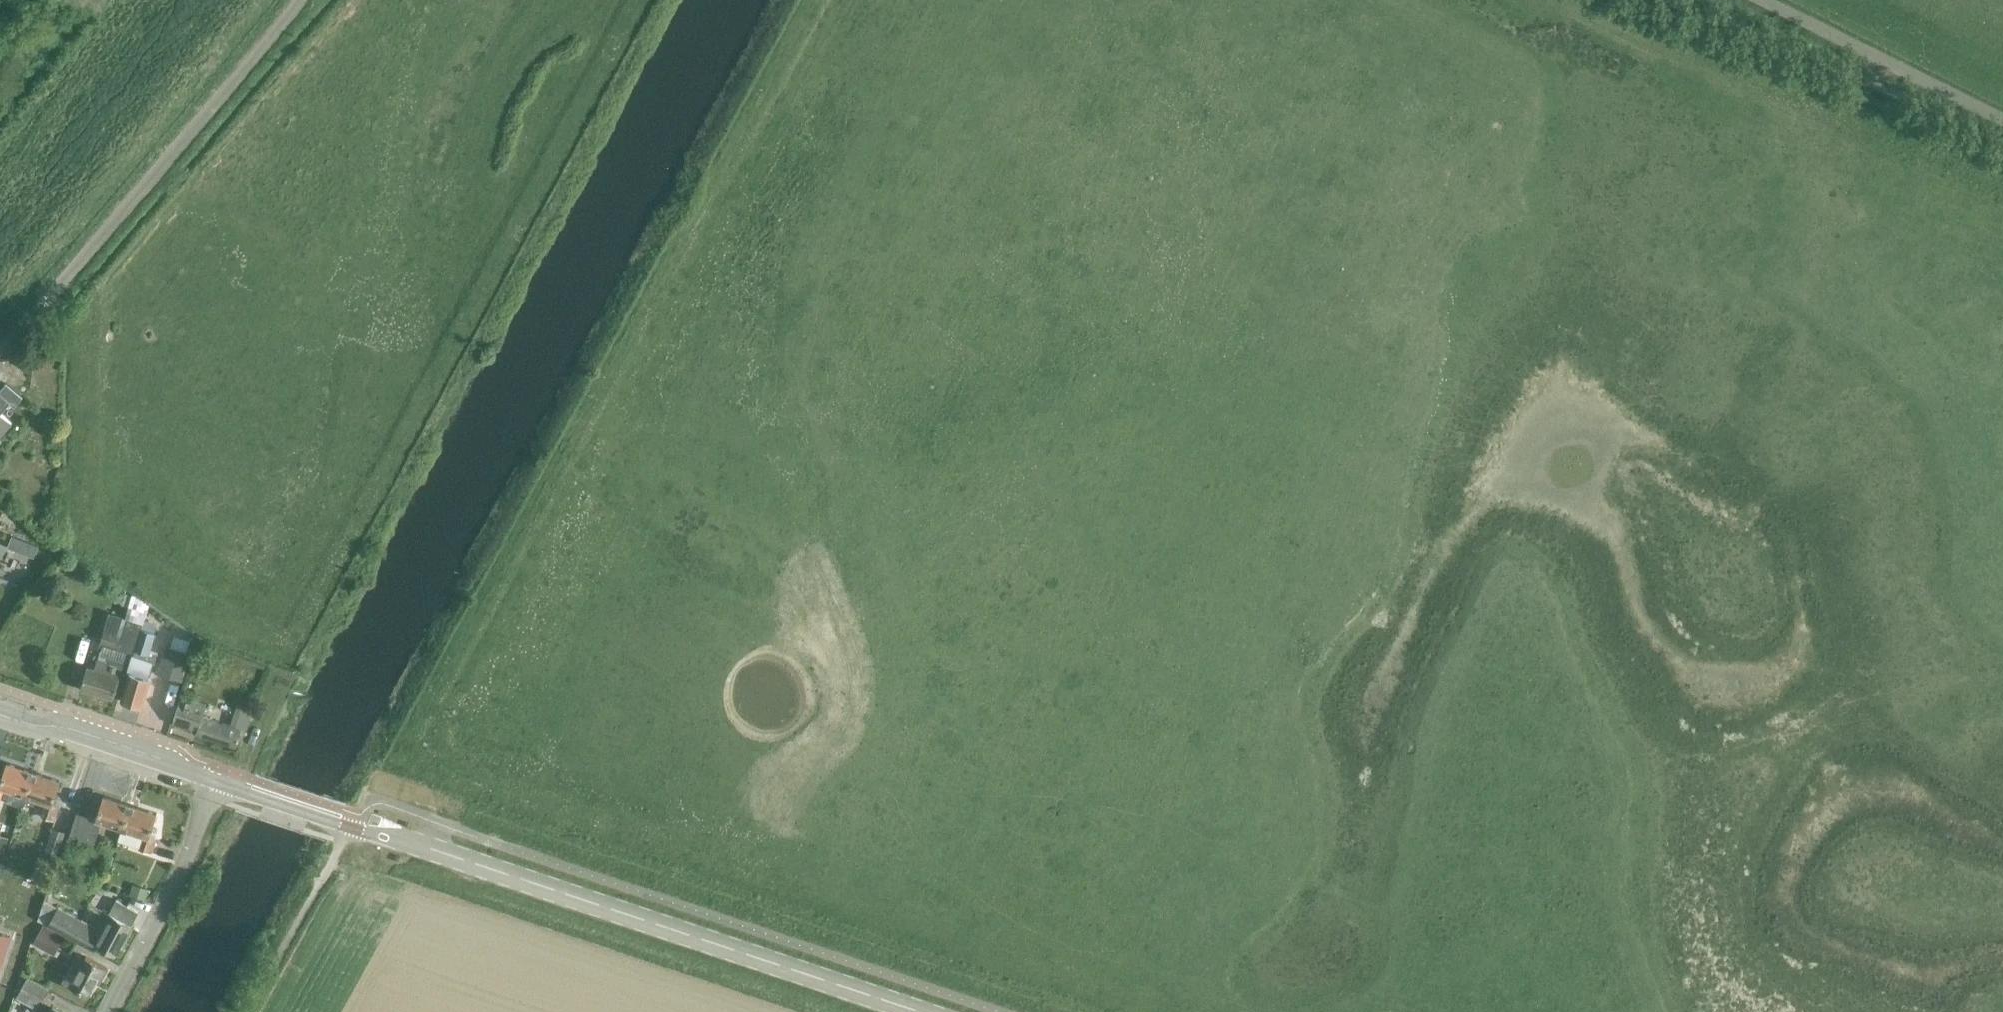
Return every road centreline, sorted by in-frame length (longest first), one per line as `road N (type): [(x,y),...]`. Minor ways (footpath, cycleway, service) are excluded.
road 1 (secondary): [(908,1011),(217,784)]
road 2 (unclassified): [(47,300),(301,0)]
road 3 (unclassified): [(2002,121),(1760,0)]
road 4 (residential): [(104,1011),(217,784)]
road 5 (secondary): [(217,784),(73,731),(0,713)]

